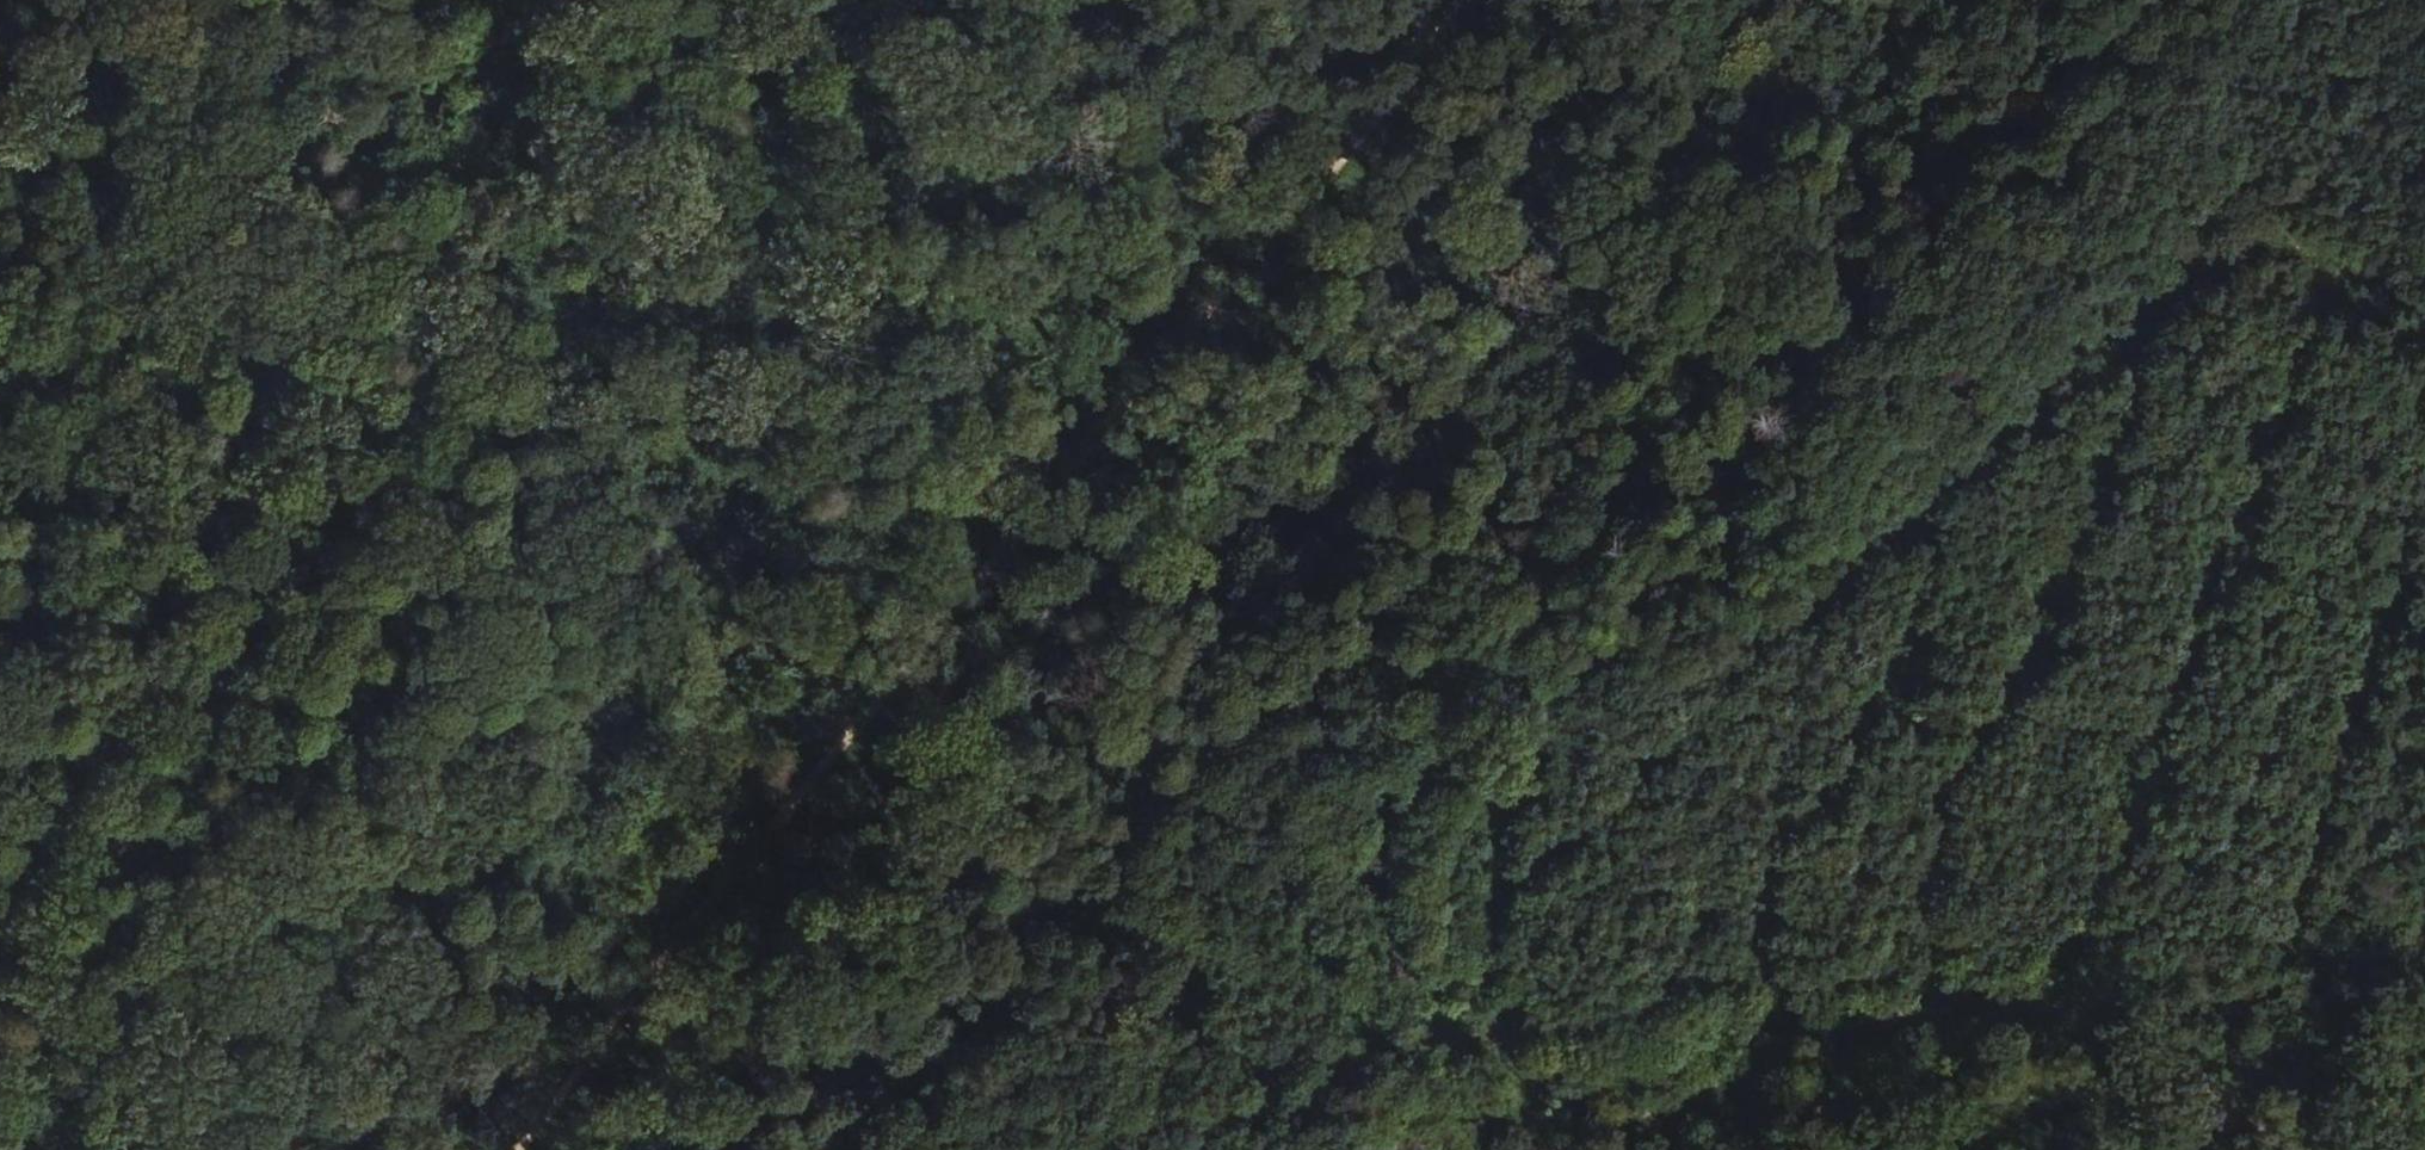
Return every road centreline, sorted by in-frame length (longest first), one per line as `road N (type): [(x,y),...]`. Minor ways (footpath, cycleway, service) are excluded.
road 1 (track): [(509,0),(467,139),(0,1122)]
road 2 (track): [(1509,1072),(1480,975),(1492,828),(1510,759),(1564,672),(1711,539),(1796,371),(1929,206),(1930,173)]

